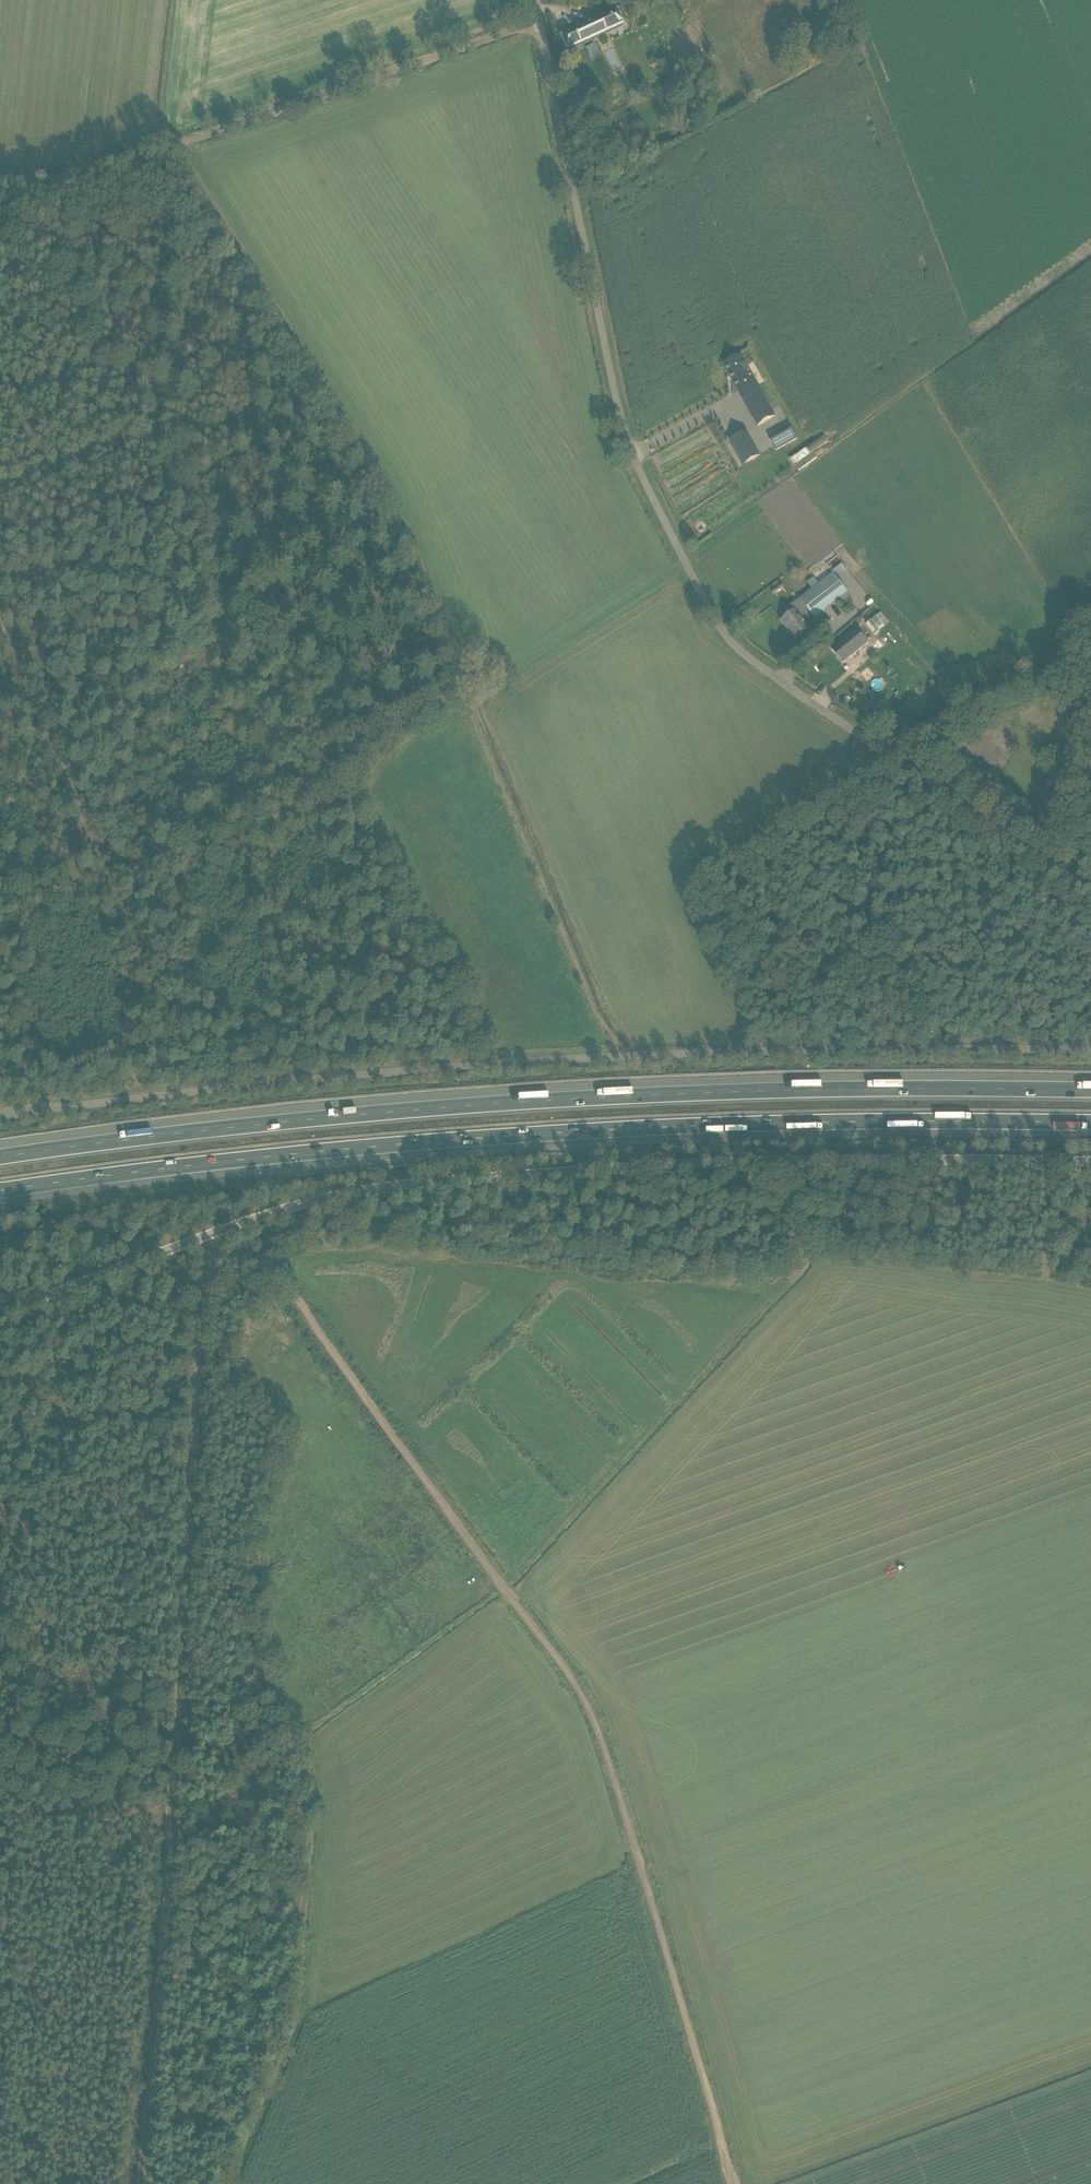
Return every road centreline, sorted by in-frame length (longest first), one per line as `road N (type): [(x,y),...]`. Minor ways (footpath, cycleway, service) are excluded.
road 1 (unclassified): [(1090,898),(745,655),(709,608),(621,422),(536,0)]
road 2 (unclassified): [(0,1309),(426,1168),(1090,1151)]
road 3 (track): [(732,2183),(583,1698),(260,1265),(198,1257)]
road 4 (unclassified): [(0,1116),(465,1058),(1090,1048)]
road 5 (motorway): [(0,1190),(511,1135),(773,1123),(1090,1122)]
road 6 (motorway): [(1090,1090),(814,1089),(526,1101),(0,1157)]
road 7 (track): [(538,21),(167,146),(38,183),(0,184)]
road 8 (track): [(190,1411),(162,1818)]
road 9 (track): [(162,1818),(134,2183)]
road 10 (track): [(685,563),(463,697)]
road 11 (track): [(880,745),(1050,666),(1090,629)]
road 12 (track): [(0,1822),(162,1818)]
road 13 (track): [(198,1257),(190,1411)]

